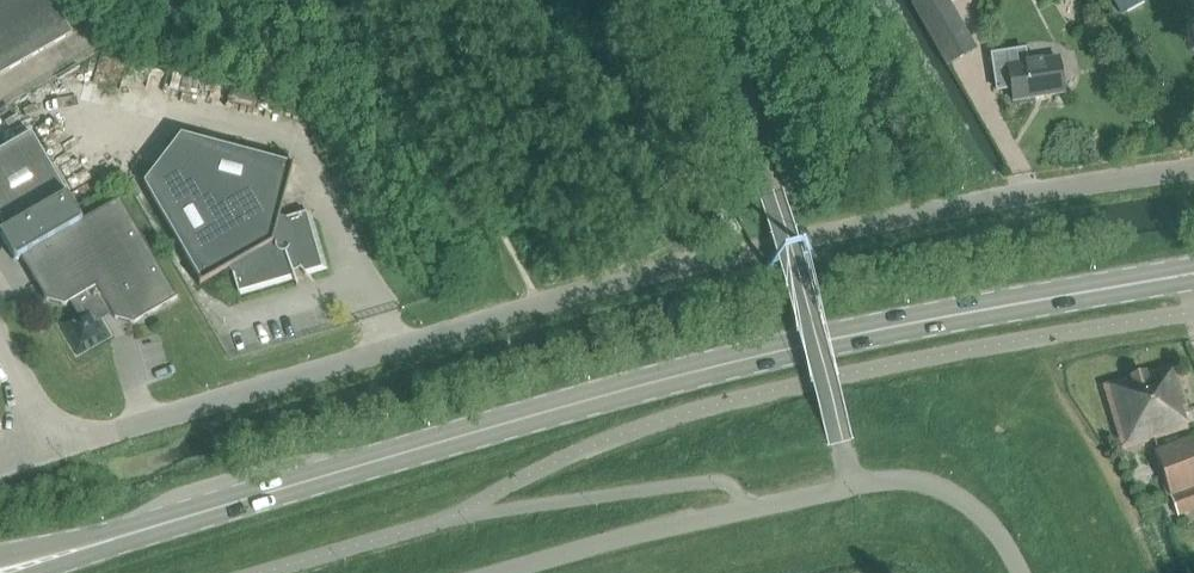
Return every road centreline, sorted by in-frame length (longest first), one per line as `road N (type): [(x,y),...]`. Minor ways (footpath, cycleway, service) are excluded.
road 1 (unclassified): [(1193,168),(952,207),(673,269),(58,449)]
road 2 (secondary): [(266,493),(638,385),(892,327),(1193,272)]
road 3 (secondary): [(266,493),(0,556)]
road 4 (secondary): [(41,572),(266,493)]

